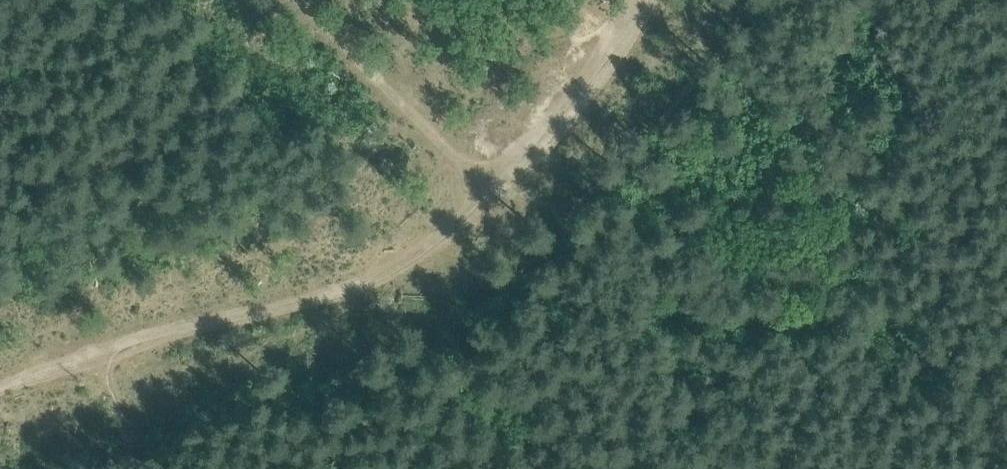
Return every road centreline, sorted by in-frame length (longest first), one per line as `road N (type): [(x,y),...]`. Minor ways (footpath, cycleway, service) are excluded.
road 1 (track): [(295,0),(494,194),(596,70),(637,0)]
road 2 (track): [(494,194),(451,243),(362,280),(105,355)]

